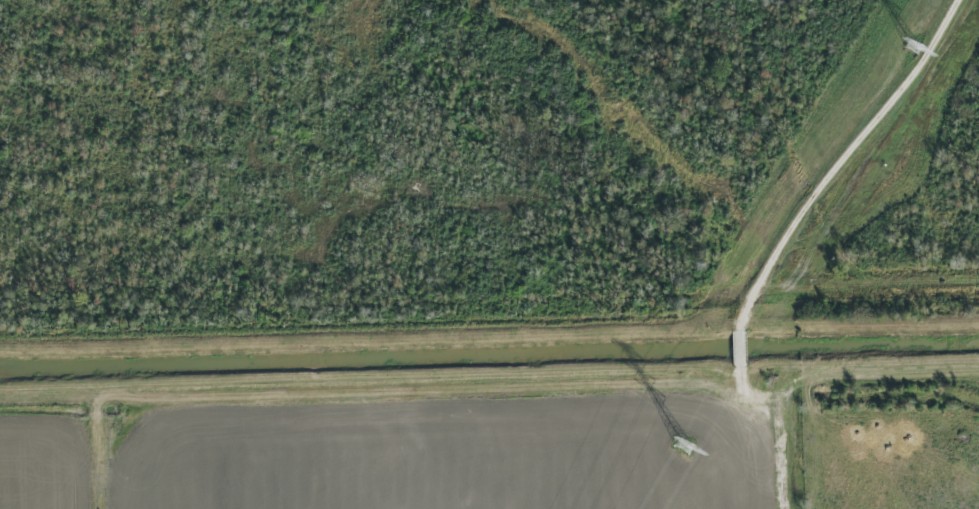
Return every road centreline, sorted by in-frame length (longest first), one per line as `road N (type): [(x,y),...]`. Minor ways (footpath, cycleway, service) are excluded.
road 1 (track): [(978,367),(0,402)]
road 2 (track): [(978,327),(0,357)]
road 3 (track): [(744,333),(810,214),(921,79),(967,0)]
road 4 (track): [(791,372),(794,508)]

